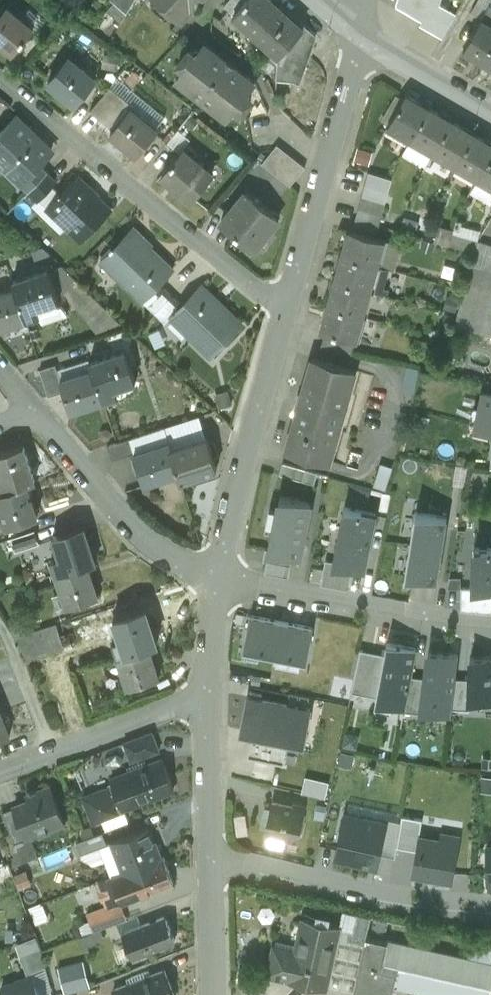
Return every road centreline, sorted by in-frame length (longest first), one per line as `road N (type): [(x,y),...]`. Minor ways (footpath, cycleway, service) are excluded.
road 1 (residential): [(287,309),(0,83)]
road 2 (residential): [(359,33),(287,309)]
road 3 (residential): [(211,861),(386,905),(490,917)]
road 4 (residential): [(490,631),(306,597),(220,571)]
road 5 (residential): [(287,309),(220,571)]
road 6 (residential): [(220,571),(180,563),(142,542),(31,412)]
road 7 (residential): [(0,777),(209,695)]
road 8 (residential): [(209,695),(211,861)]
road 9 (residential): [(490,110),(359,33)]
road 10 (residential): [(211,861),(213,994)]
road 11 (residential): [(220,571),(209,695)]

